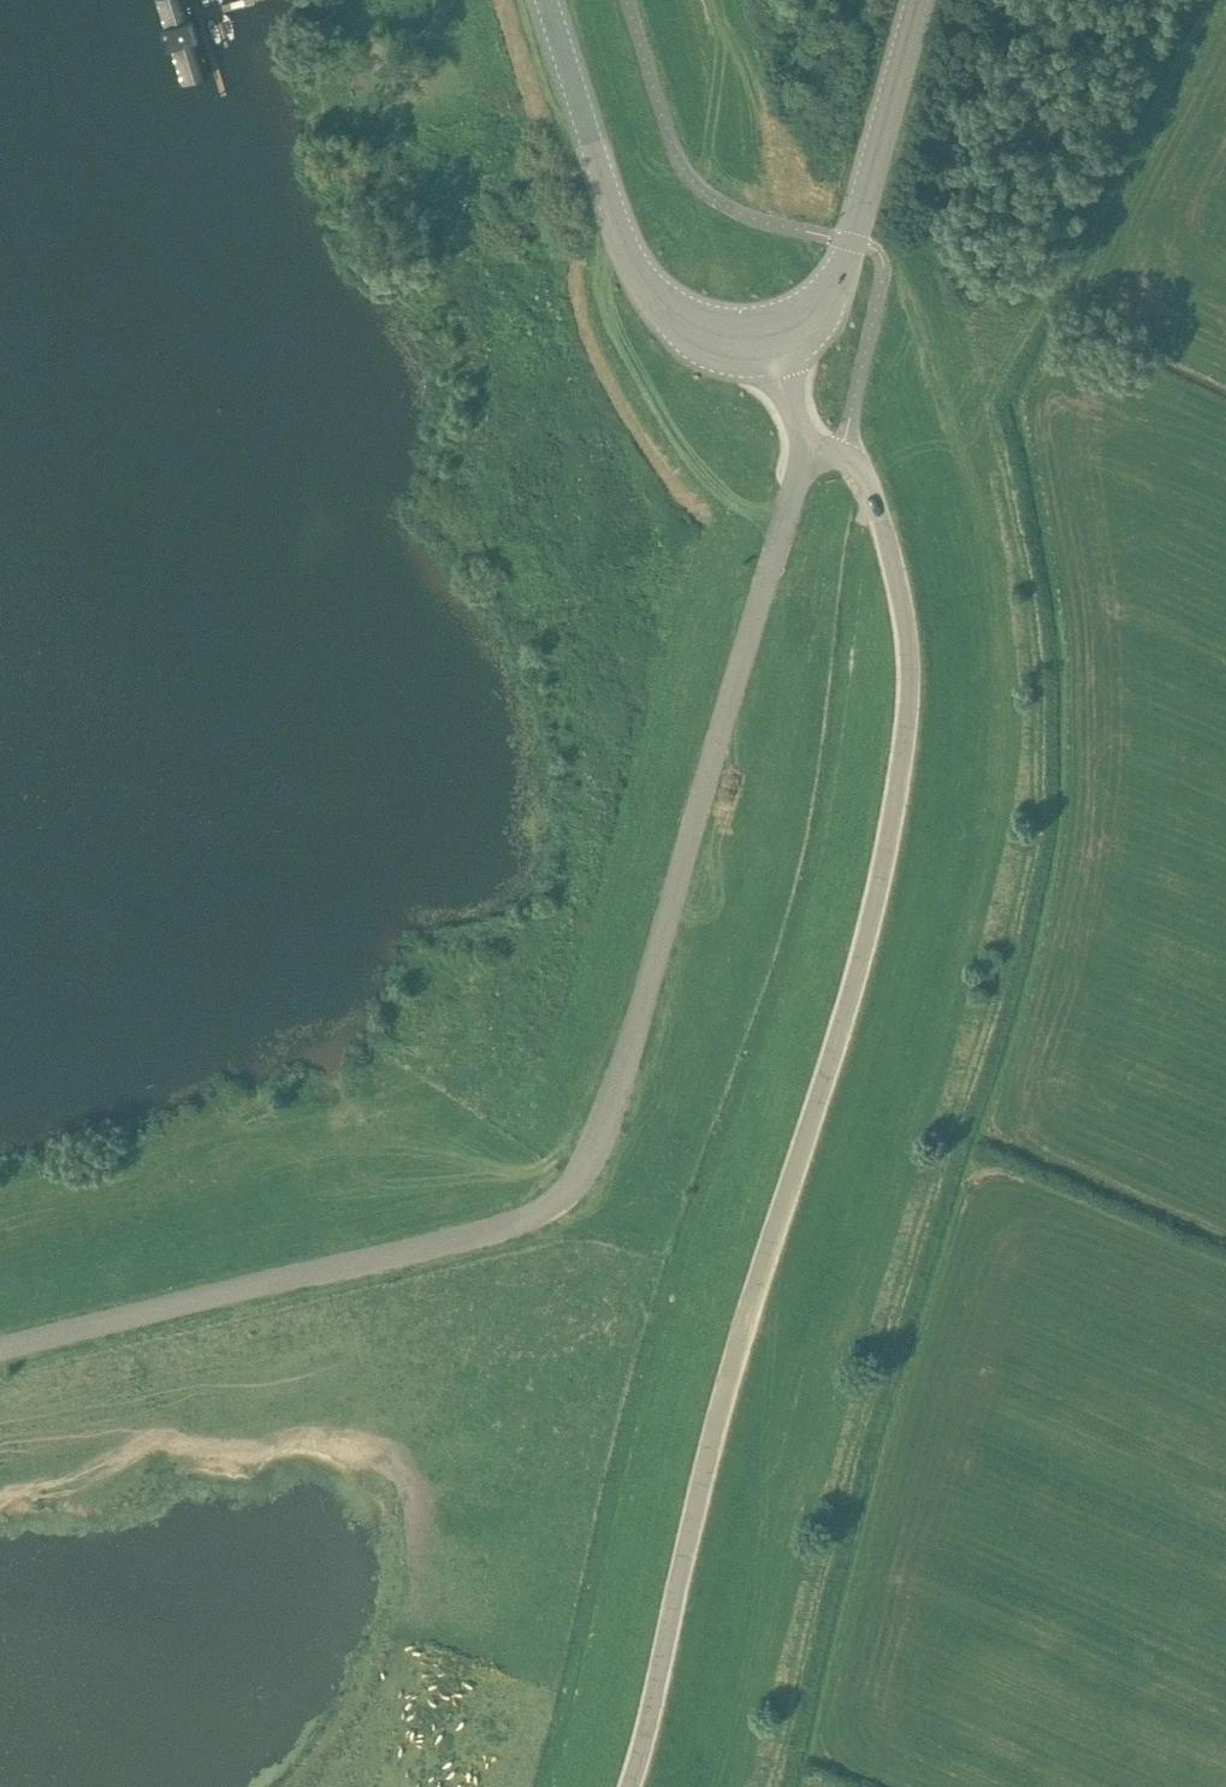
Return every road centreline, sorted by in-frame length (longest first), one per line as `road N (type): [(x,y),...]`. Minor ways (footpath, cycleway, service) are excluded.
road 1 (unclassified): [(630,1786),(725,1393),(842,1027),(894,809),(910,668),(905,623),(868,482),(842,457),(814,452)]
road 2 (unclassified): [(0,1351),(461,1239),(531,1216),(568,1192),(599,1139),(794,487),(814,452)]
road 3 (unclassified): [(771,345),(744,348),(698,336),(641,277),(548,0)]
road 4 (unclassified): [(771,345),(807,329),(832,293),(917,0)]

